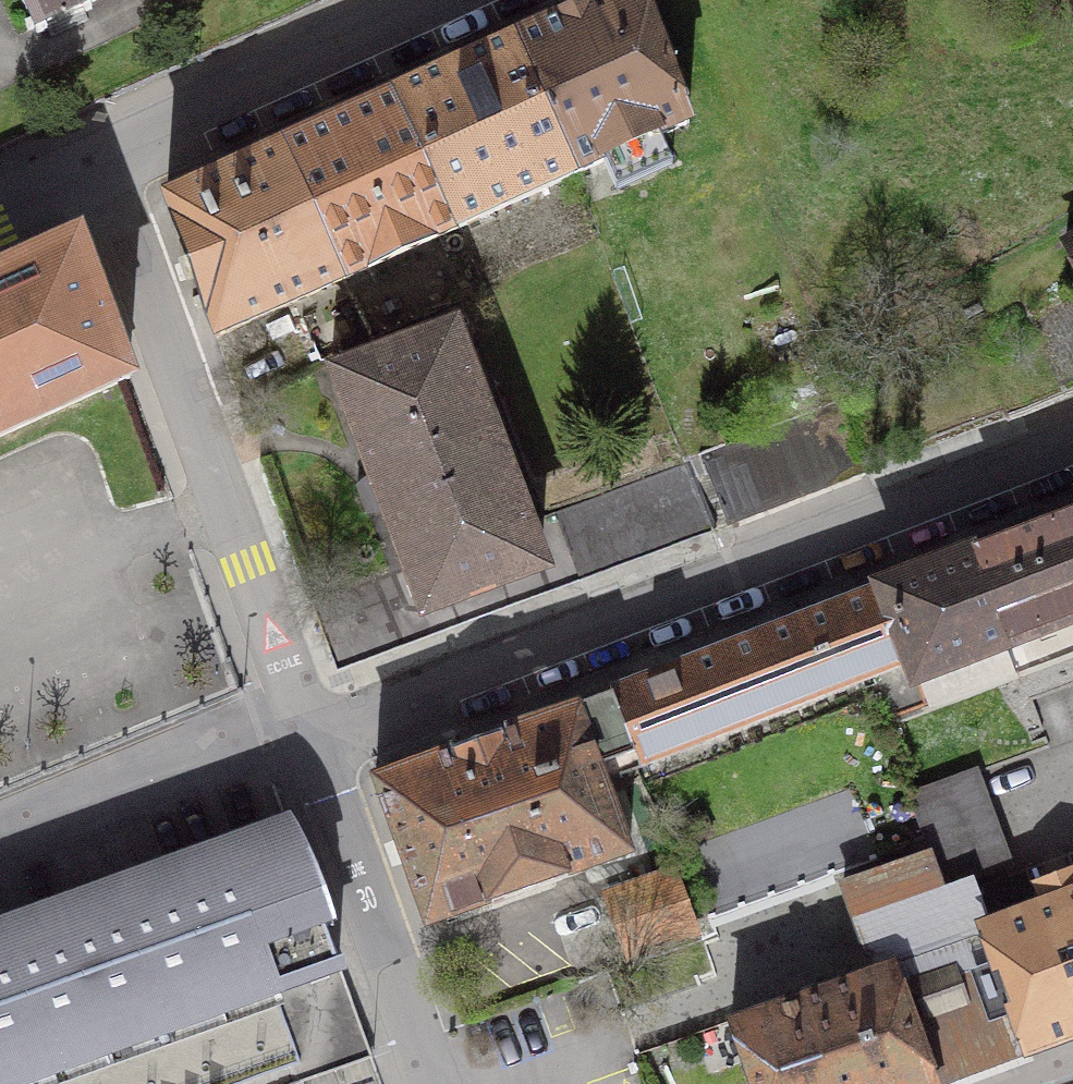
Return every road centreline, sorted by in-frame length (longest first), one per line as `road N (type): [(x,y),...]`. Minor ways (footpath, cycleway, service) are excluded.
road 1 (residential): [(311,730),(1072,439)]
road 2 (residential): [(92,190),(206,446),(311,730)]
road 3 (residential): [(92,190),(480,0)]
road 4 (residential): [(311,730),(431,1083)]
road 5 (residential): [(311,730),(0,845)]

